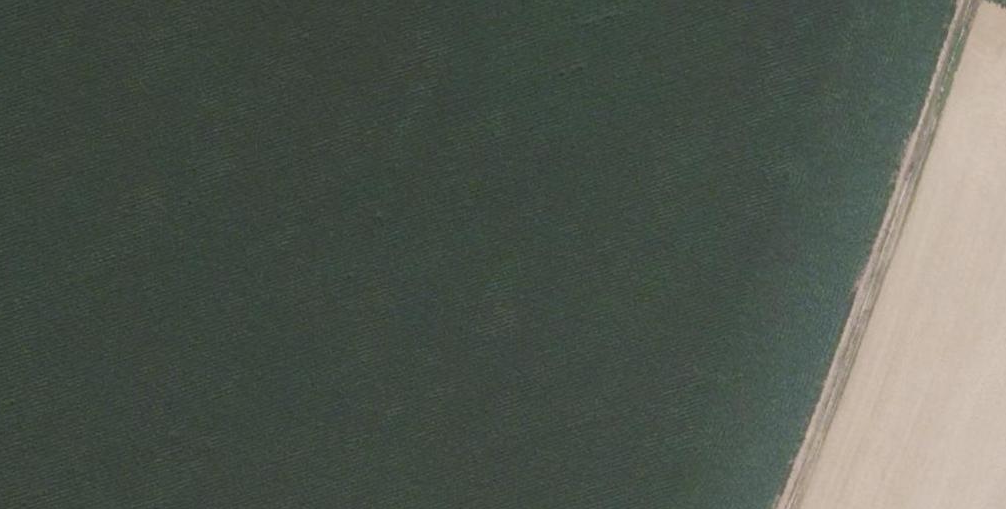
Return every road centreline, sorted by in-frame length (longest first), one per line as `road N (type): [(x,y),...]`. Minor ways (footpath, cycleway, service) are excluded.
road 1 (track): [(965,0),(783,508)]

